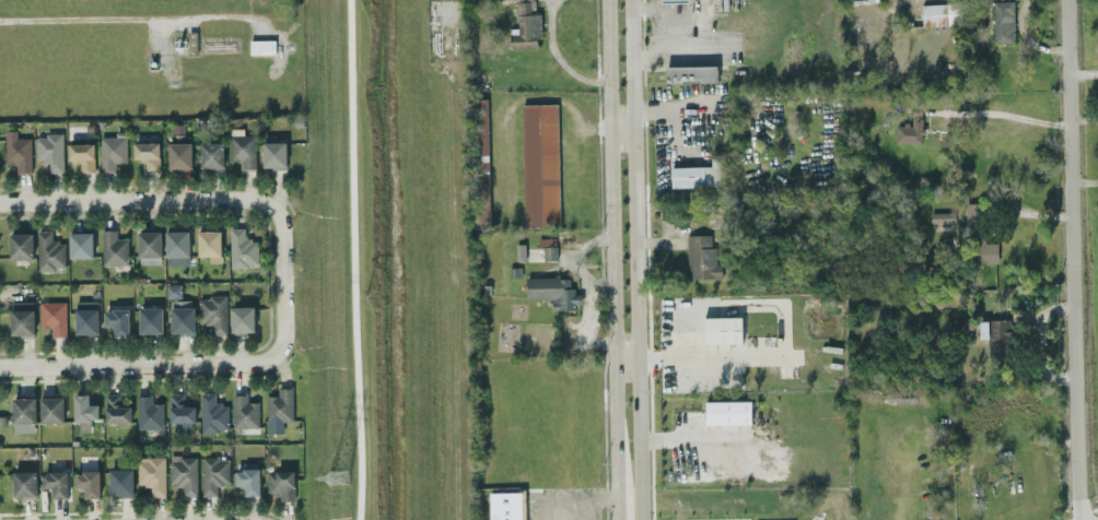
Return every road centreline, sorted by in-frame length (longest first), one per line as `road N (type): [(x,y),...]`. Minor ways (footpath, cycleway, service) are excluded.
road 1 (residential): [(1067,0),(1078,519)]
road 2 (secondary): [(607,0),(616,519)]
road 3 (secondary): [(640,519),(631,0)]
road 4 (residential): [(281,282),(282,339),(268,359),(0,368)]
road 5 (residential): [(0,204),(258,203),(281,229),(281,282)]

